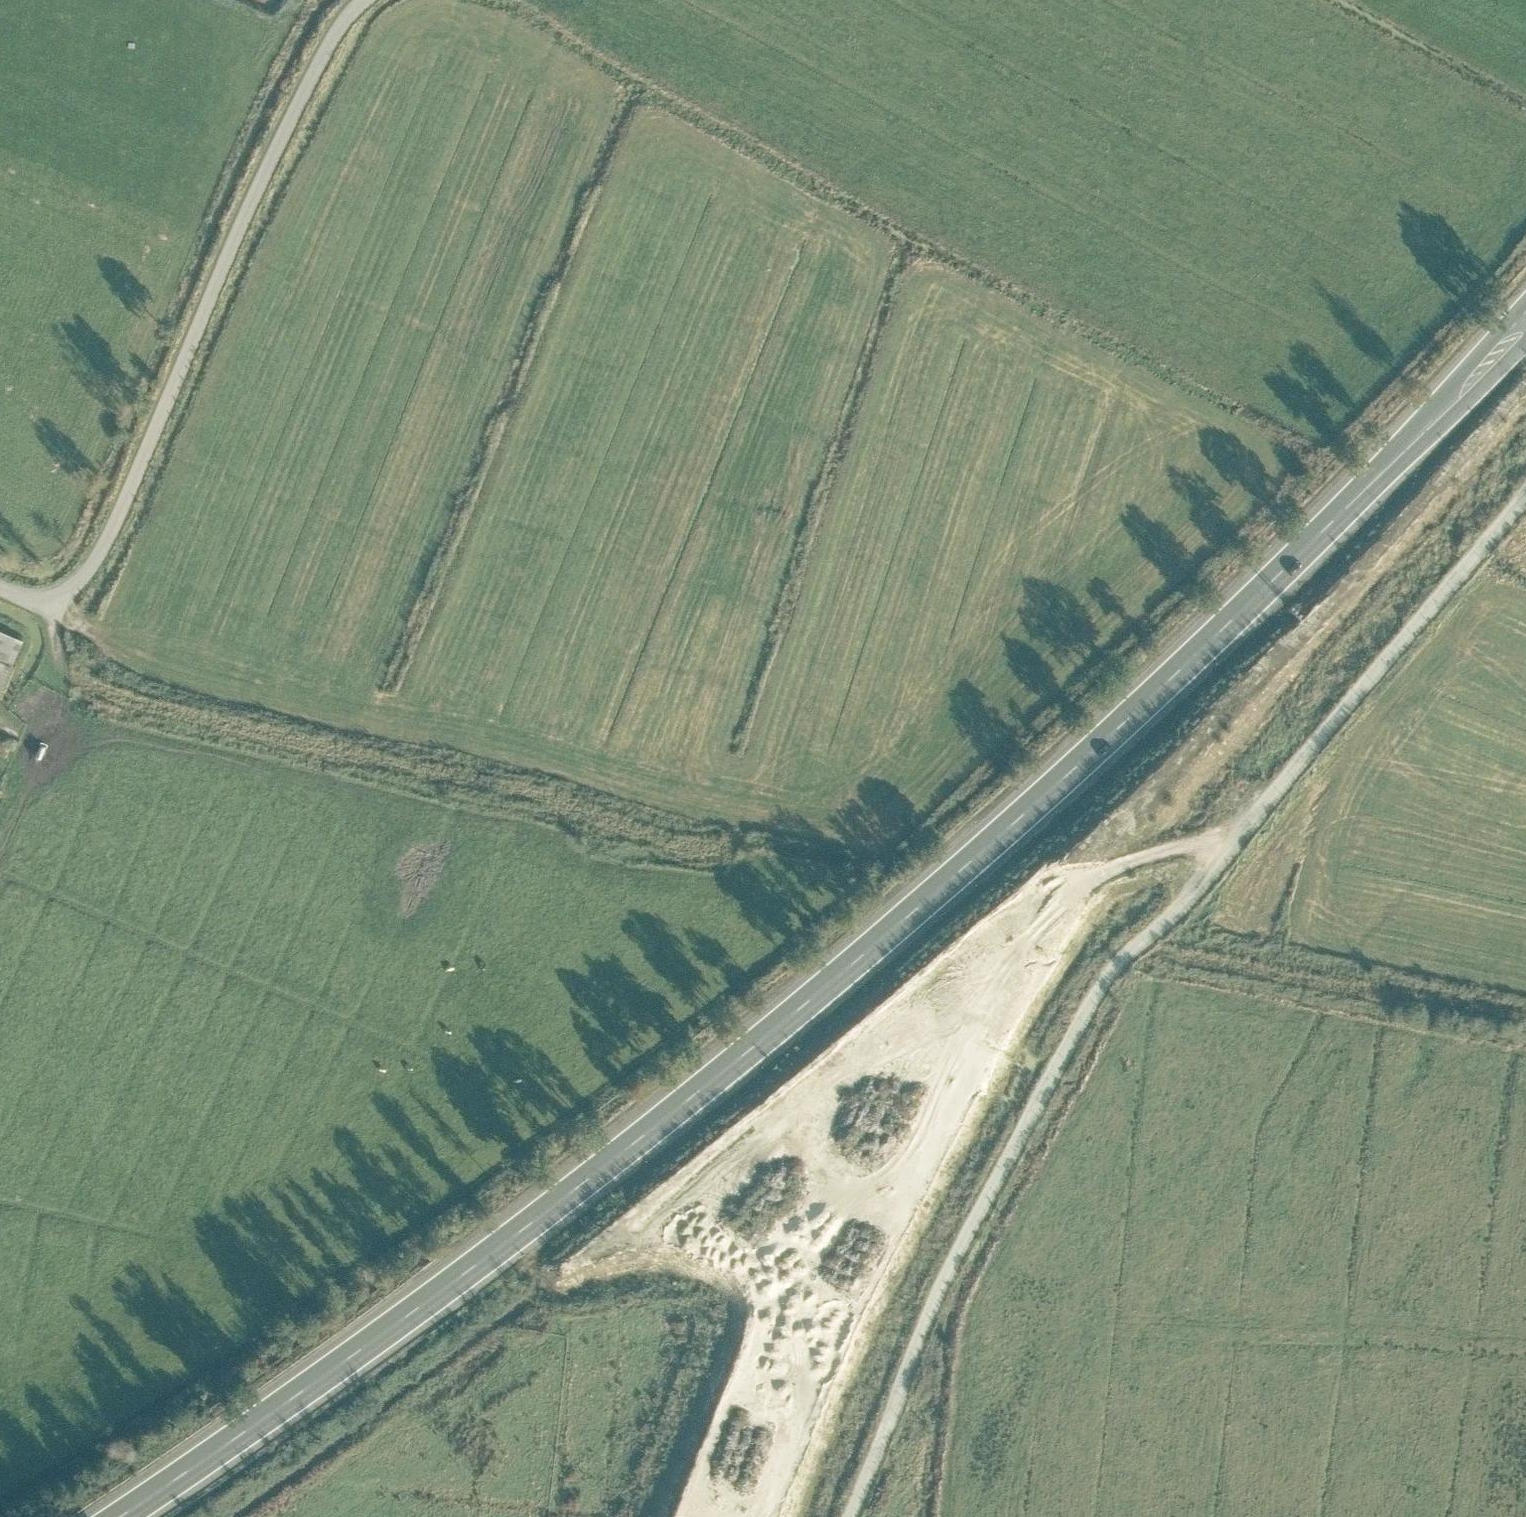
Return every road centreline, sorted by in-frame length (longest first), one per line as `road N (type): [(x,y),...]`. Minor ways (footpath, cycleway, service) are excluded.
road 1 (primary): [(468,1271),(738,1059),(1202,652),(1507,341)]
road 2 (track): [(1525,486),(1170,899),(1110,956),(947,1263),(844,1516)]
road 3 (primary): [(1507,341),(1080,870),(988,999),(856,1238)]
road 4 (unclassified): [(364,0),(310,75),(98,557),(60,597),(0,588)]
road 5 (primary): [(118,1516),(468,1271)]
road 6 (secondary): [(856,1238),(745,1195),(665,1190),(583,1211),(468,1271)]
road 7 (primary): [(856,1238),(735,1516)]

